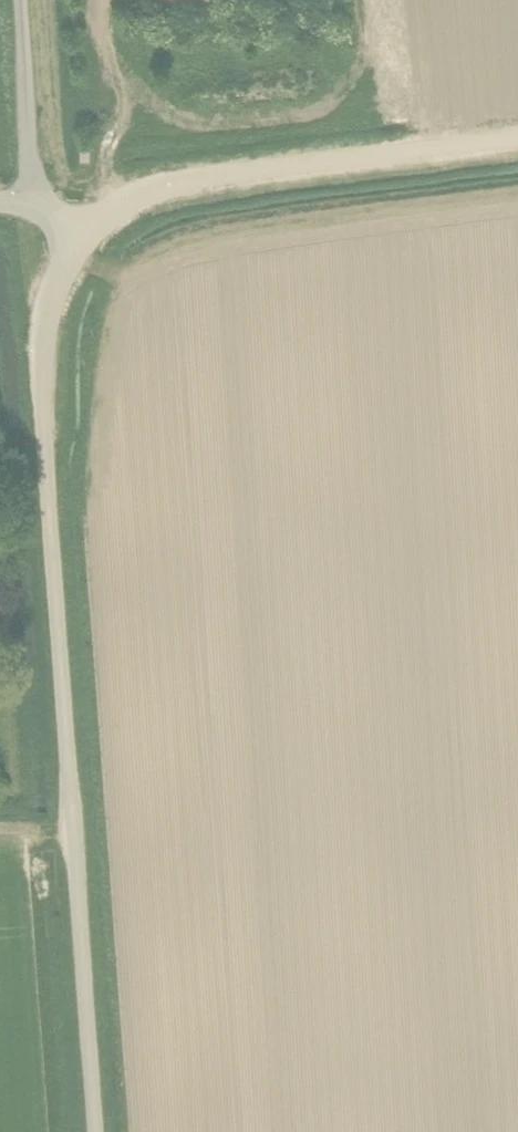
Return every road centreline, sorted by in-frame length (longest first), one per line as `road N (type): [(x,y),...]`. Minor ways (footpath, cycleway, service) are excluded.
road 1 (unclassified): [(92,1131),(36,372),(49,283),(73,238)]
road 2 (unclassified): [(73,238),(129,203),(197,179),(517,142)]
road 3 (unclassified): [(36,203),(17,0)]

